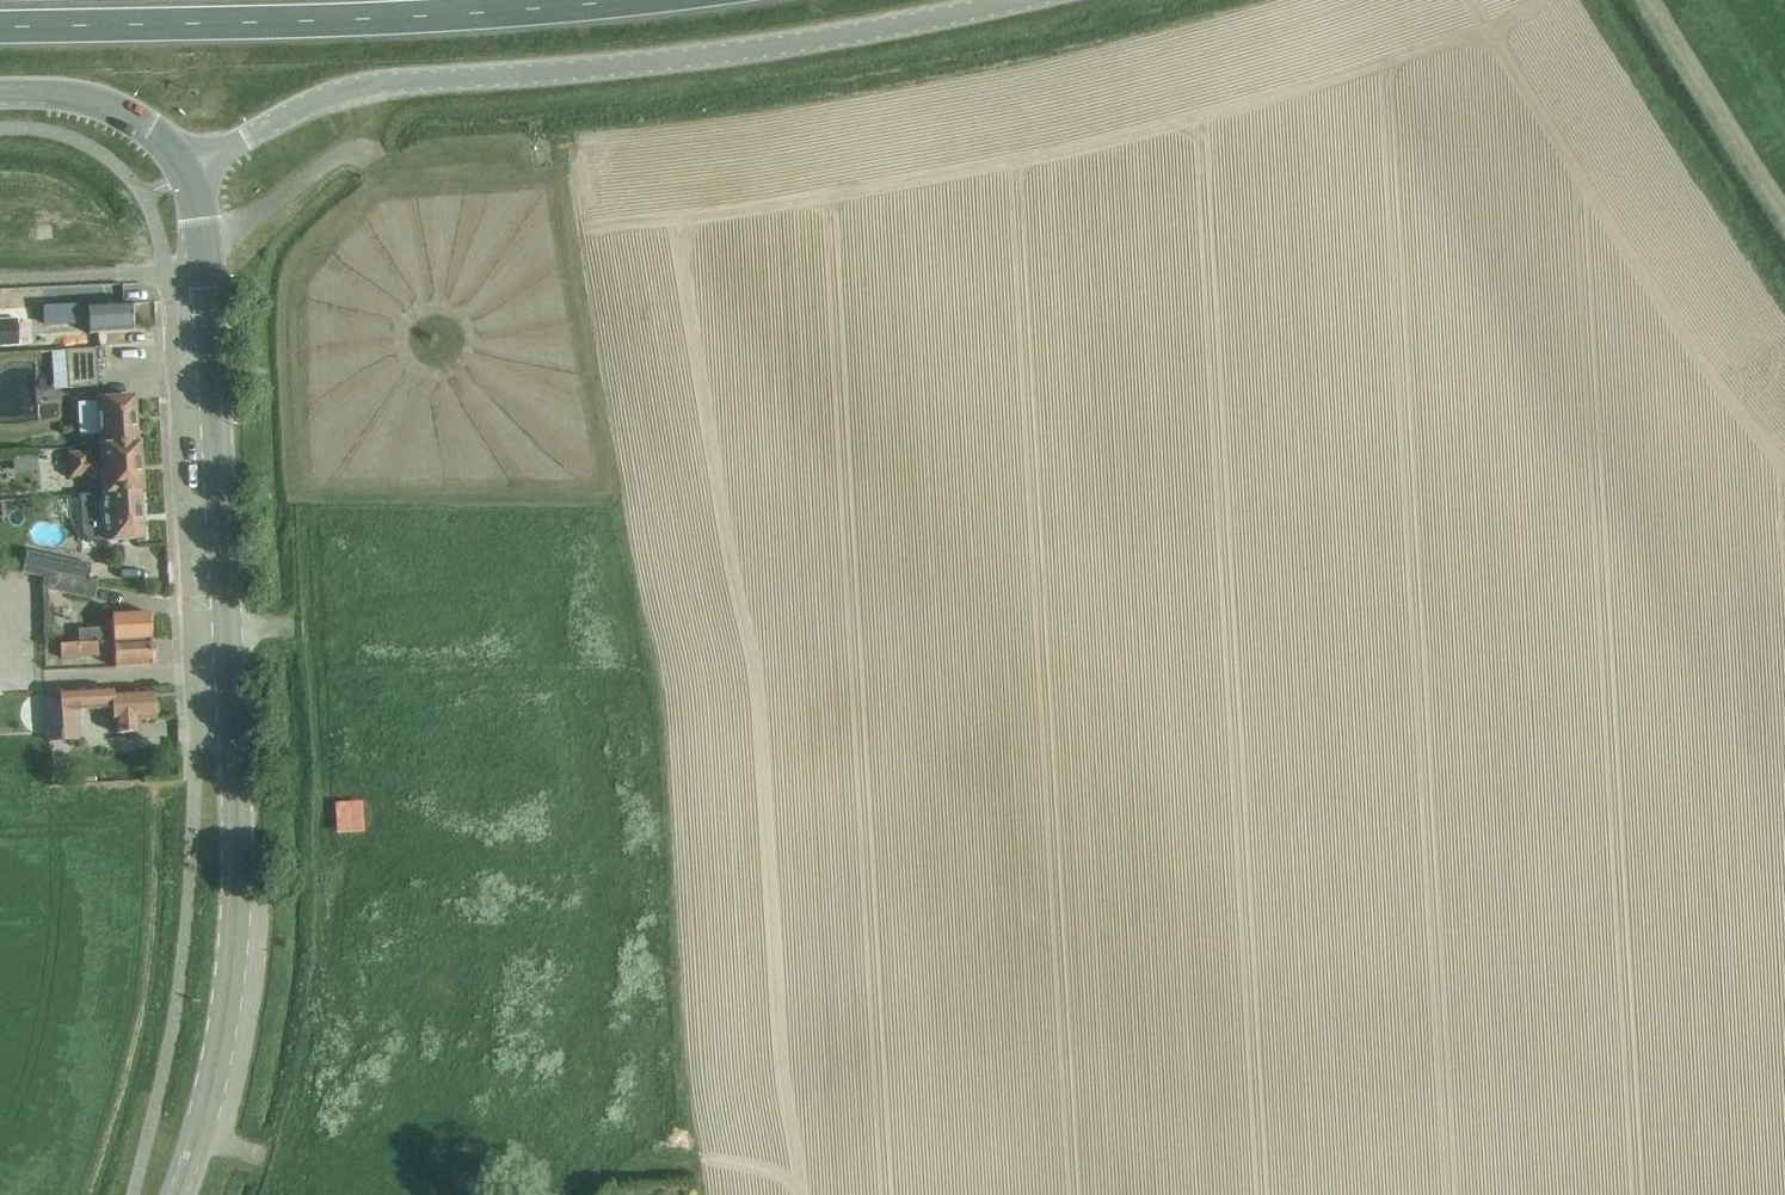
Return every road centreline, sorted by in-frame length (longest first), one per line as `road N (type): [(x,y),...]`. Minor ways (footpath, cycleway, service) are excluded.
road 1 (secondary): [(180,1194),(224,1047),(239,822),(208,299),(193,174)]
road 2 (unclassified): [(193,174),(309,102),(384,82),(753,50),(1024,0)]
road 3 (trunk): [(0,27),(477,14),(630,0)]
road 4 (secondary): [(0,95),(72,95),(118,107),(152,128),(193,174)]

